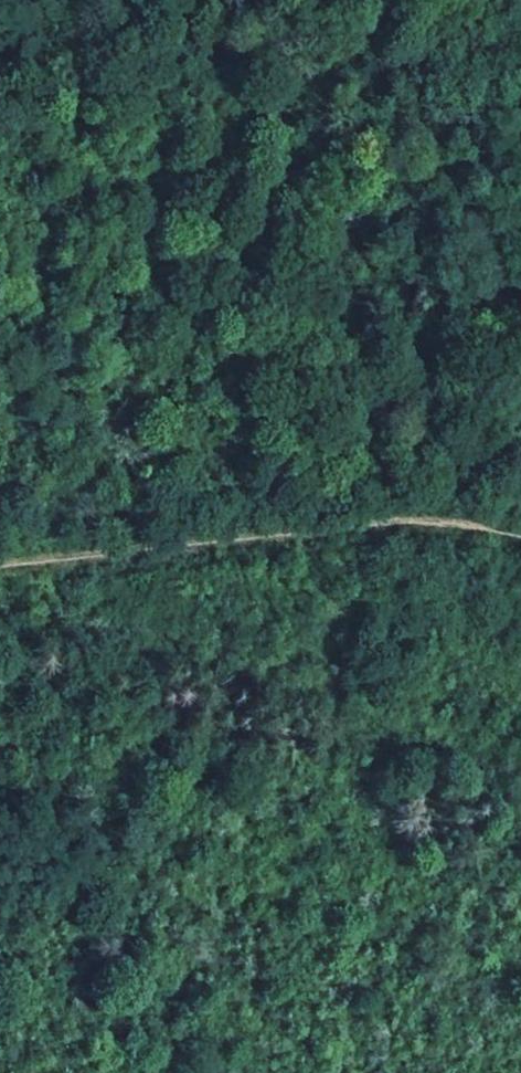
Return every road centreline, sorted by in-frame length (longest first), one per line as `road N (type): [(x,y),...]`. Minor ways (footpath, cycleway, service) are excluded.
road 1 (track): [(0,567),(420,524),(520,539)]

